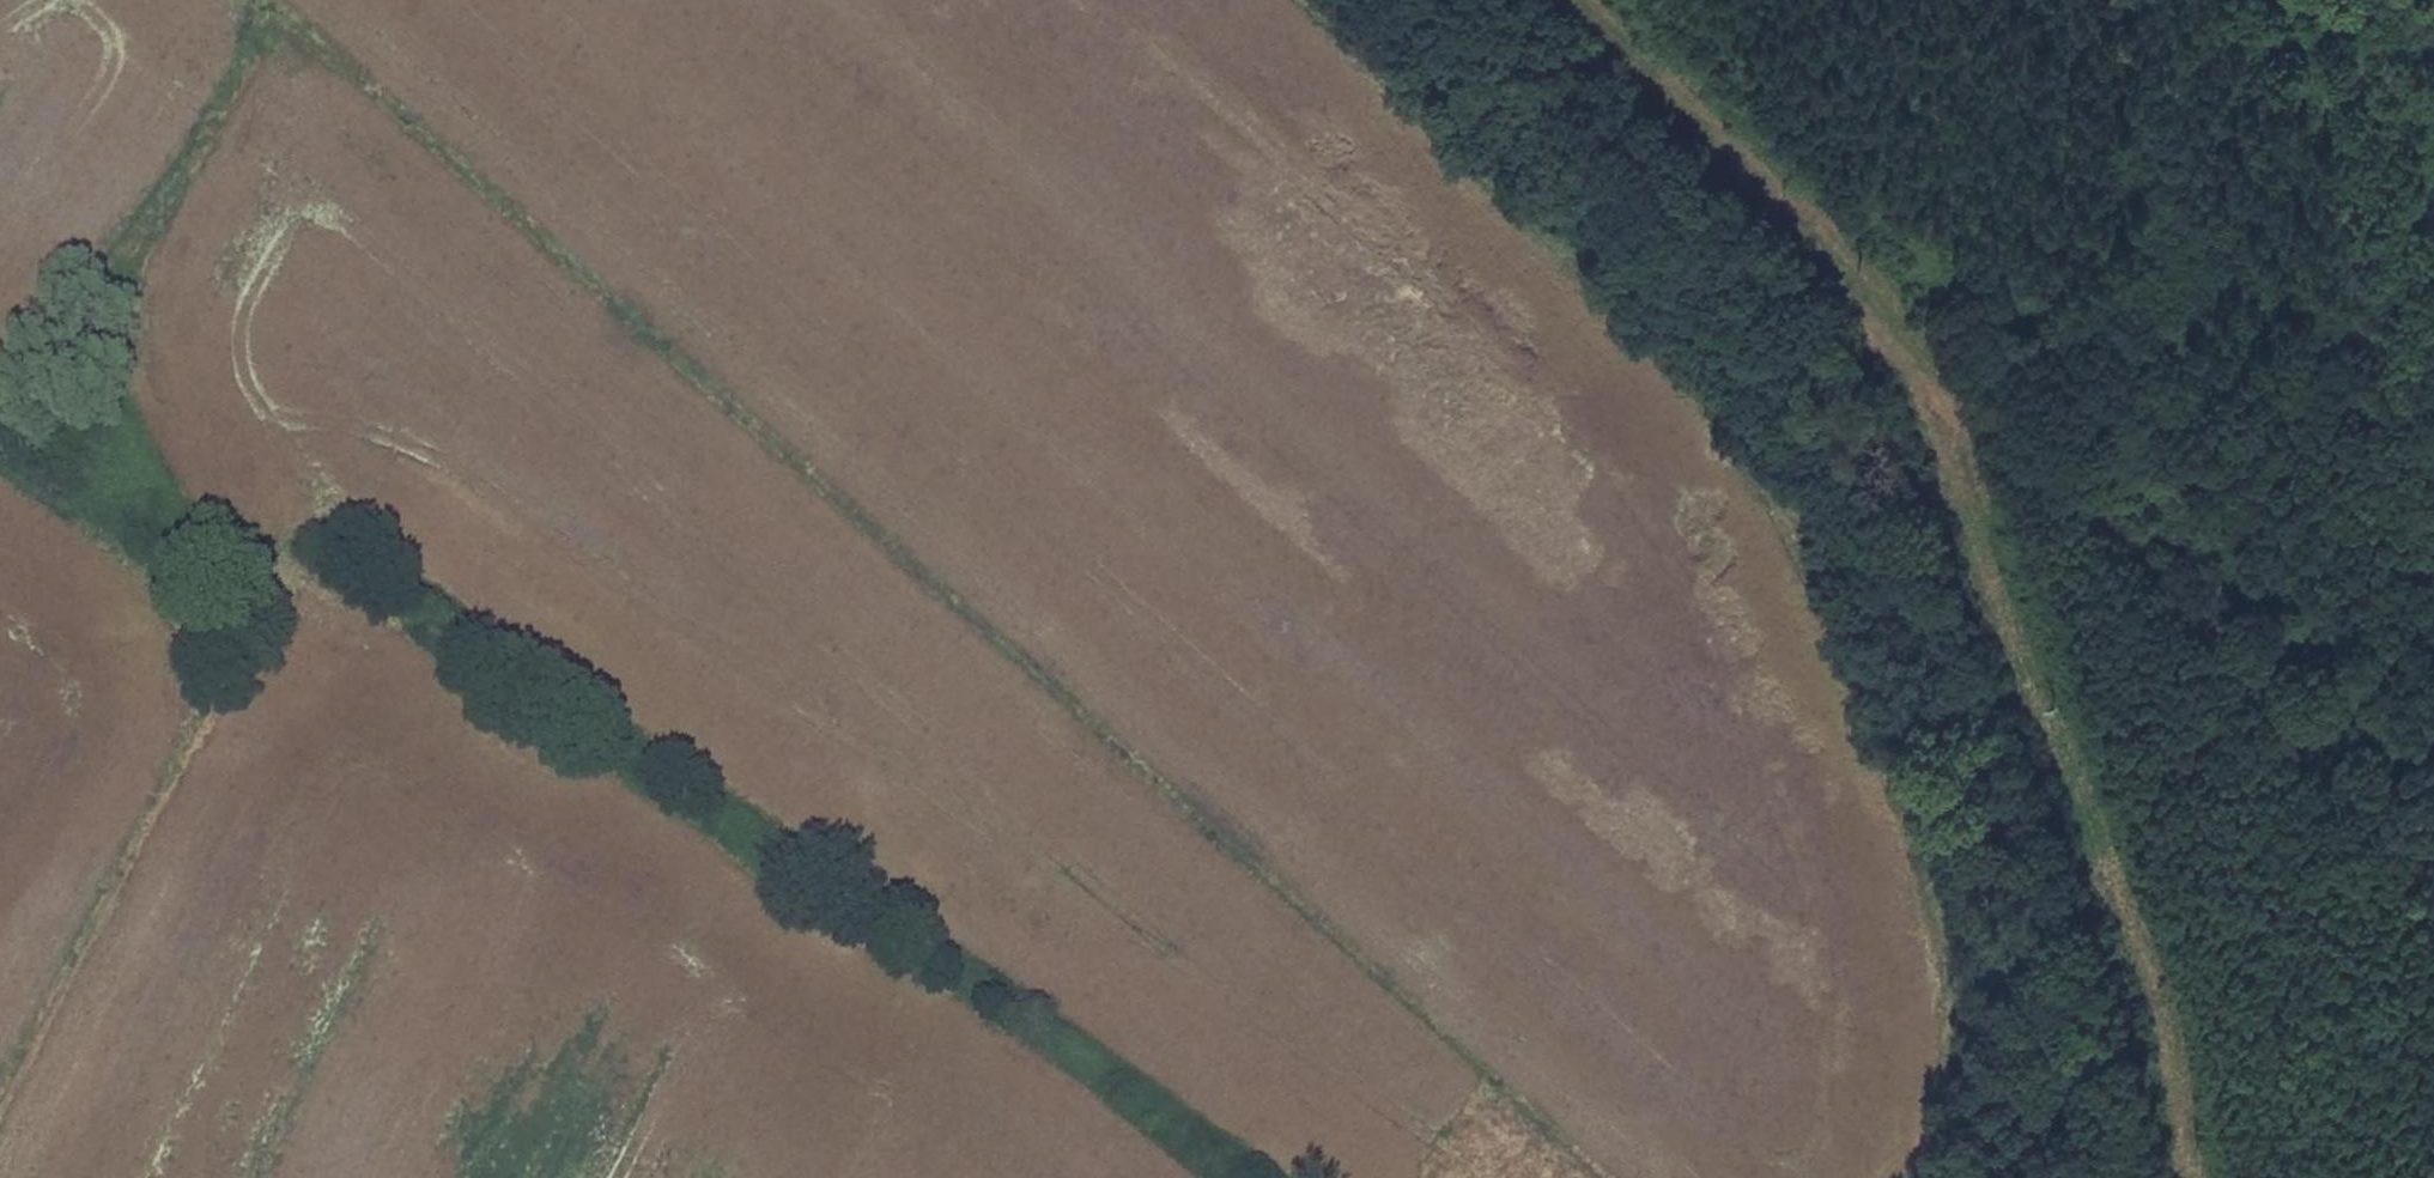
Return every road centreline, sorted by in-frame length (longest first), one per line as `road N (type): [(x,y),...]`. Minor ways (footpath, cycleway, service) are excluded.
road 1 (track): [(2433,850),(2057,488),(1996,443),(1891,319),(1582,0)]

